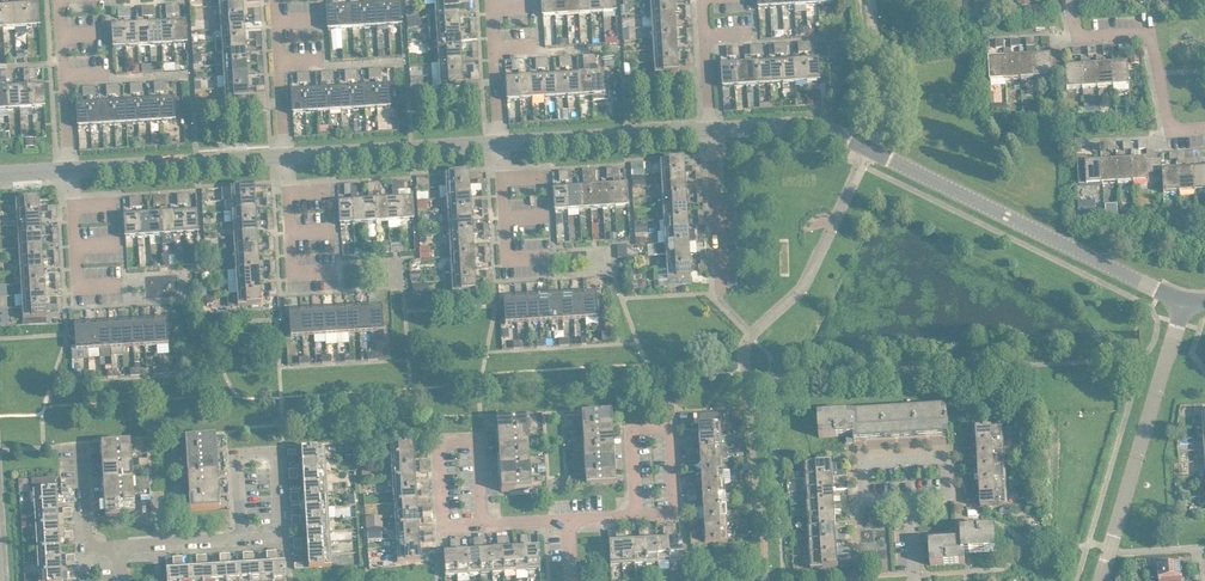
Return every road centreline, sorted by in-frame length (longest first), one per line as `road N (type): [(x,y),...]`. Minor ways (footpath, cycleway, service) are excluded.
road 1 (tertiary): [(713,127),(831,127),(1186,300)]
road 2 (unclassified): [(1101,580),(1186,300)]
road 3 (residential): [(1204,127),(1180,128),(1169,118),(1146,31),(1079,33),(1070,0)]
road 4 (tertiary): [(72,167),(288,154)]
road 5 (tertiary): [(288,154),(501,140)]
road 6 (tertiary): [(501,140),(713,127)]
road 7 (residential): [(483,522),(477,435),(442,436),(445,524)]
road 8 (residential): [(911,497),(868,499),(866,458),(948,453),(950,494)]
road 9 (residential): [(637,516),(677,515),(674,424),(633,425)]
road 10 (residential): [(723,292),(713,127)]
road 11 (residential): [(122,546),(91,548),(84,441)]
road 12 (residential): [(245,539),(239,446),(283,444)]
road 13 (residential): [(283,444),(288,536),(245,539)]
road 14 (residential): [(245,539),(122,546)]

